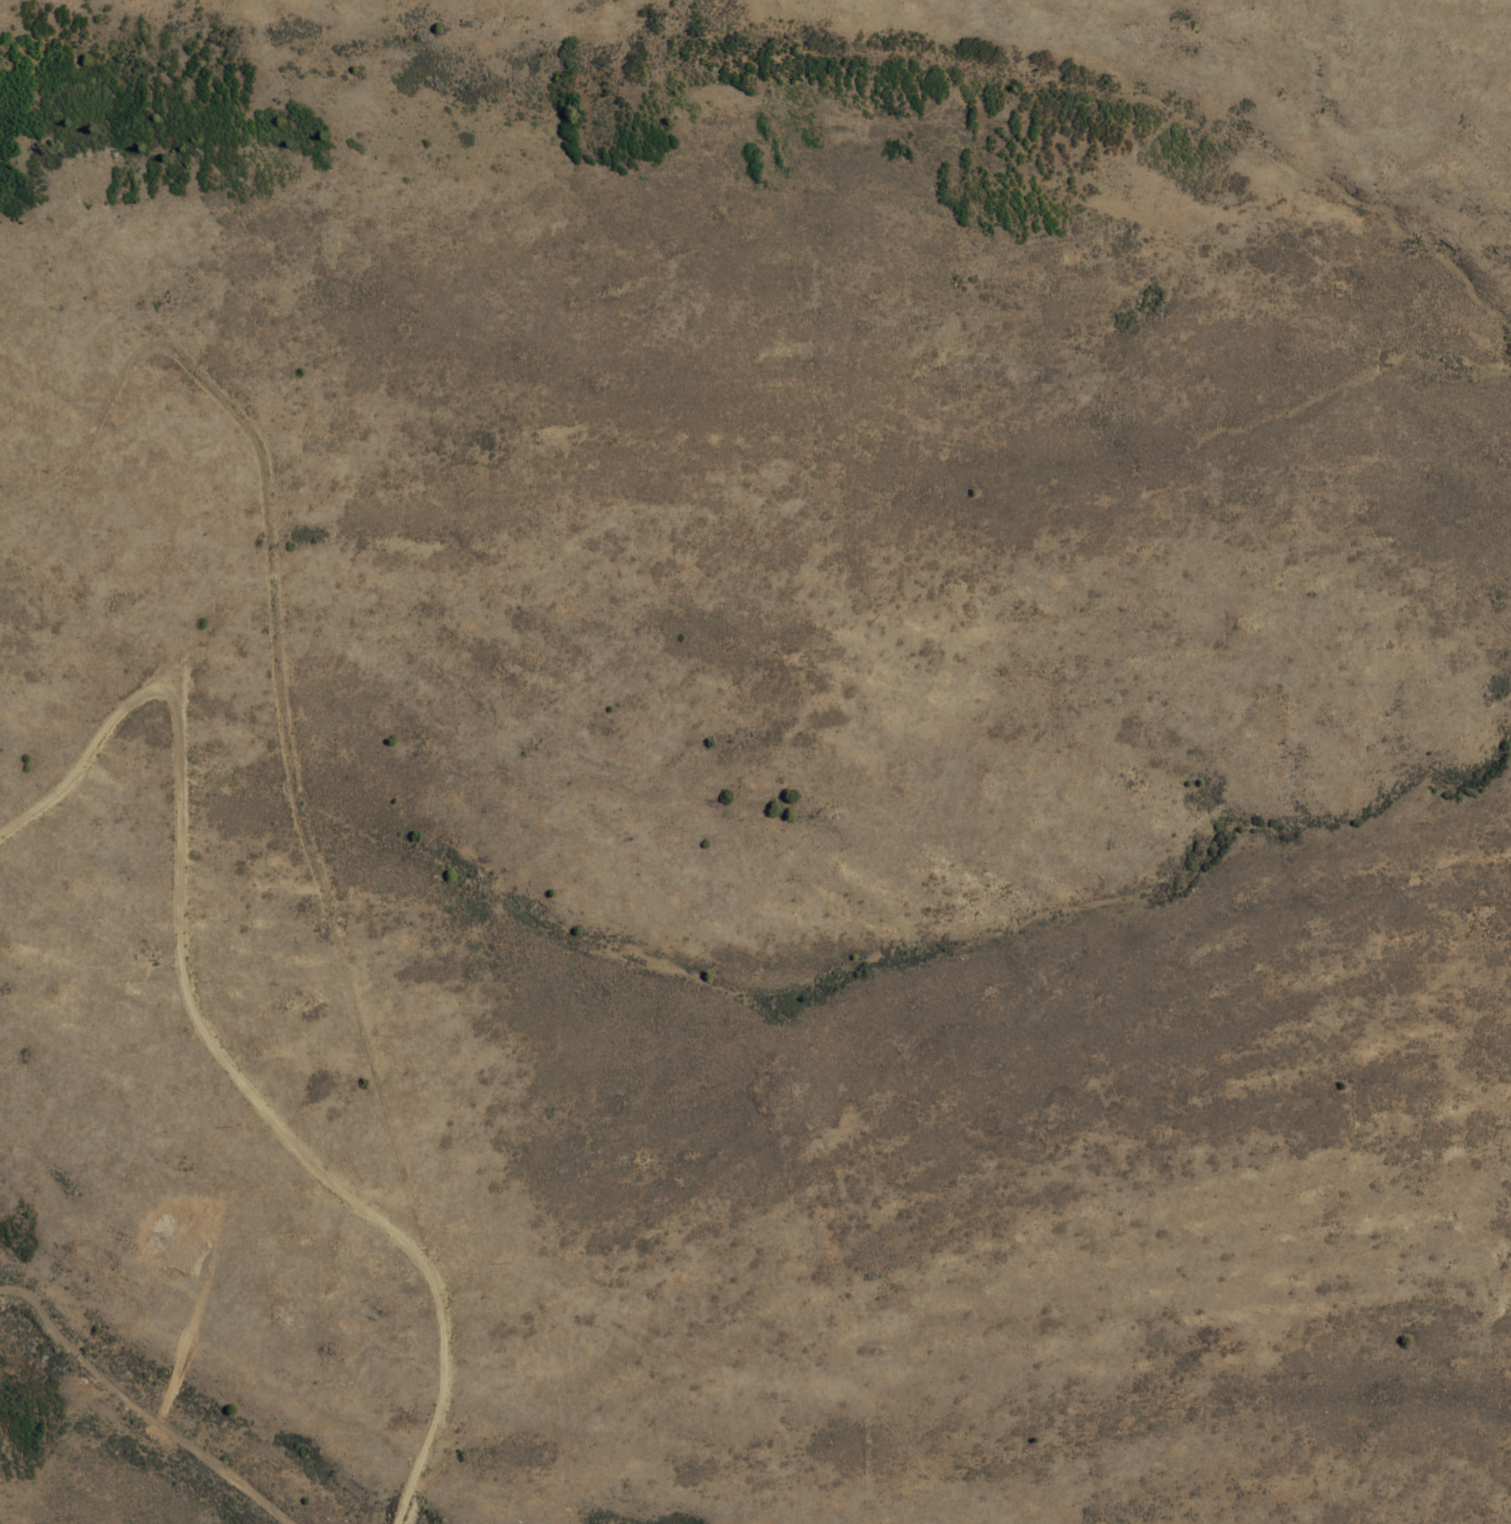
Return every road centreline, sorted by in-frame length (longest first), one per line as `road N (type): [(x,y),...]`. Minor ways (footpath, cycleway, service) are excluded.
road 1 (track): [(0,1317),(17,1320),(290,1523)]

